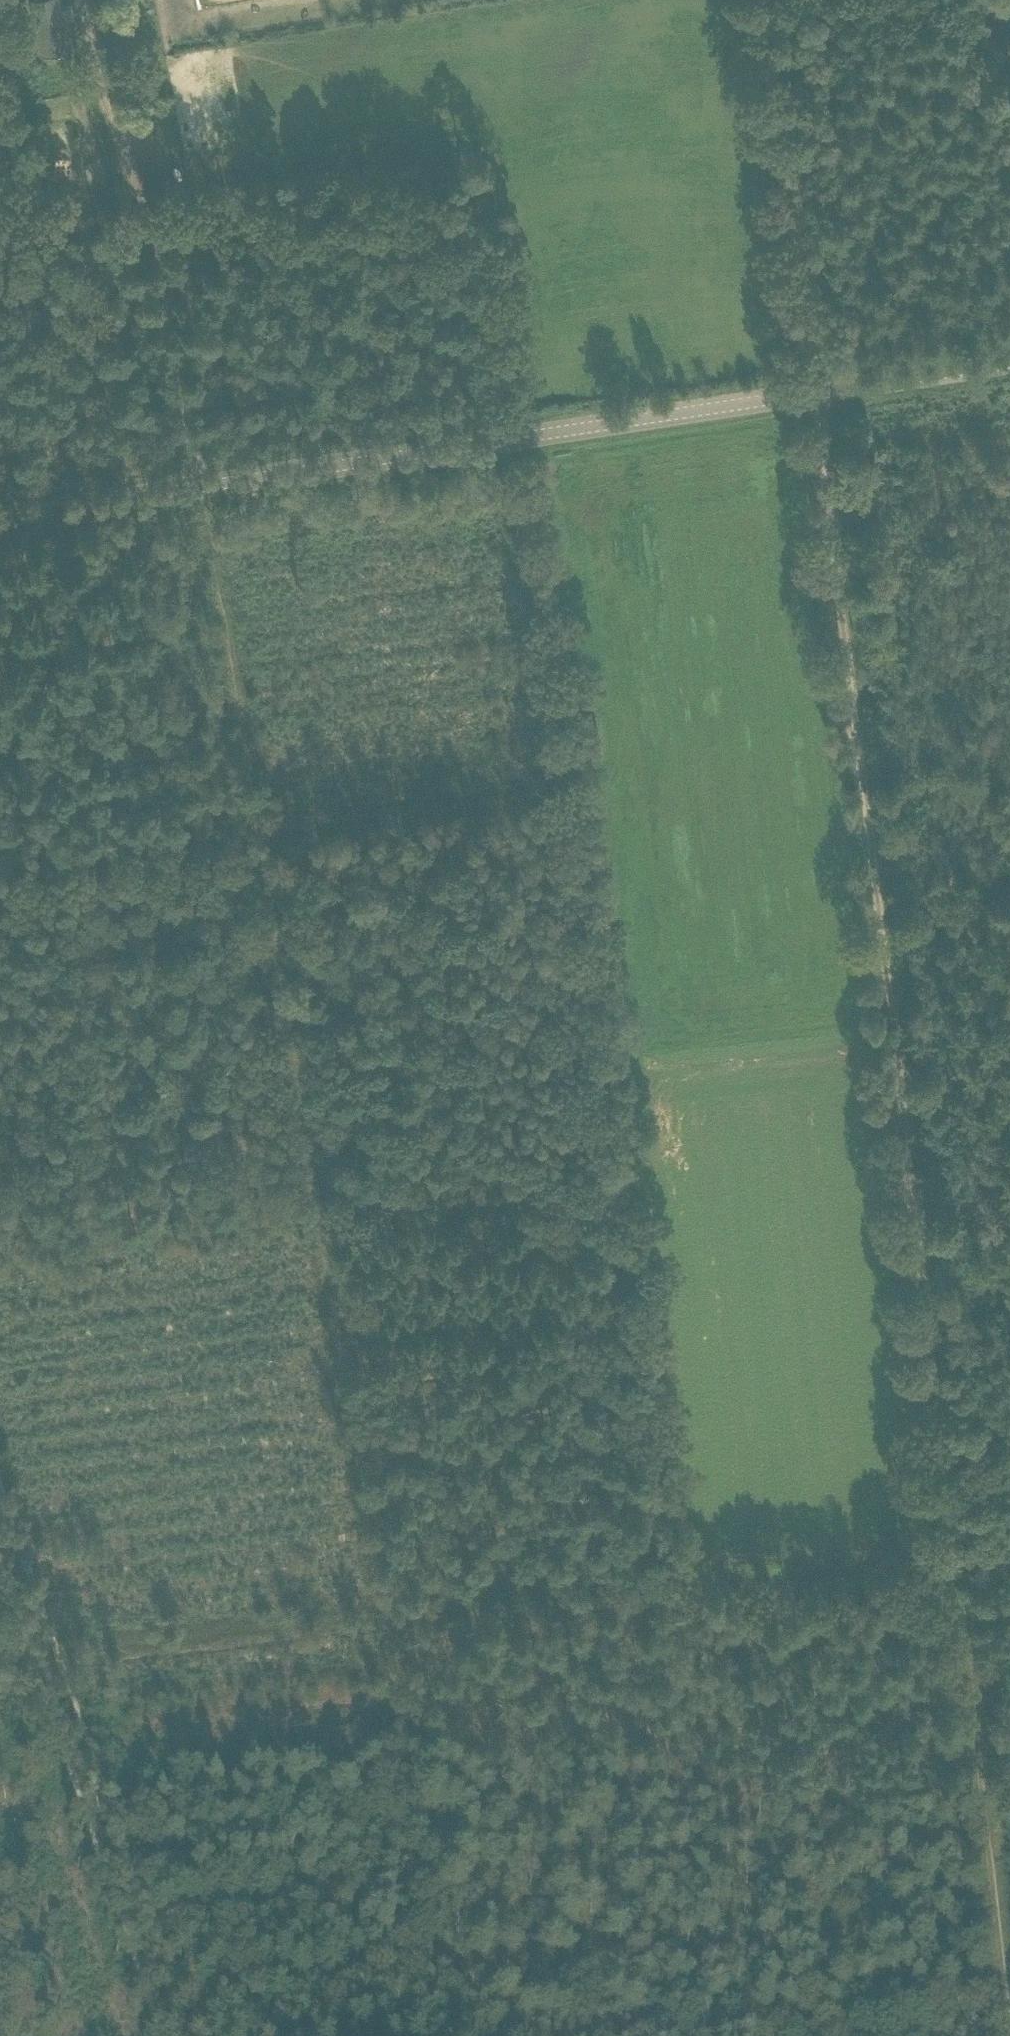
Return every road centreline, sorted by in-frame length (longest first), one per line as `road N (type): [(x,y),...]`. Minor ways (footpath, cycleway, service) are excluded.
road 1 (track): [(778,0),(835,488),(1009,1740)]
road 2 (unclassified): [(0,516),(1009,355)]
road 3 (track): [(172,2035),(0,1535)]
road 4 (track): [(1009,1992),(677,2035)]

